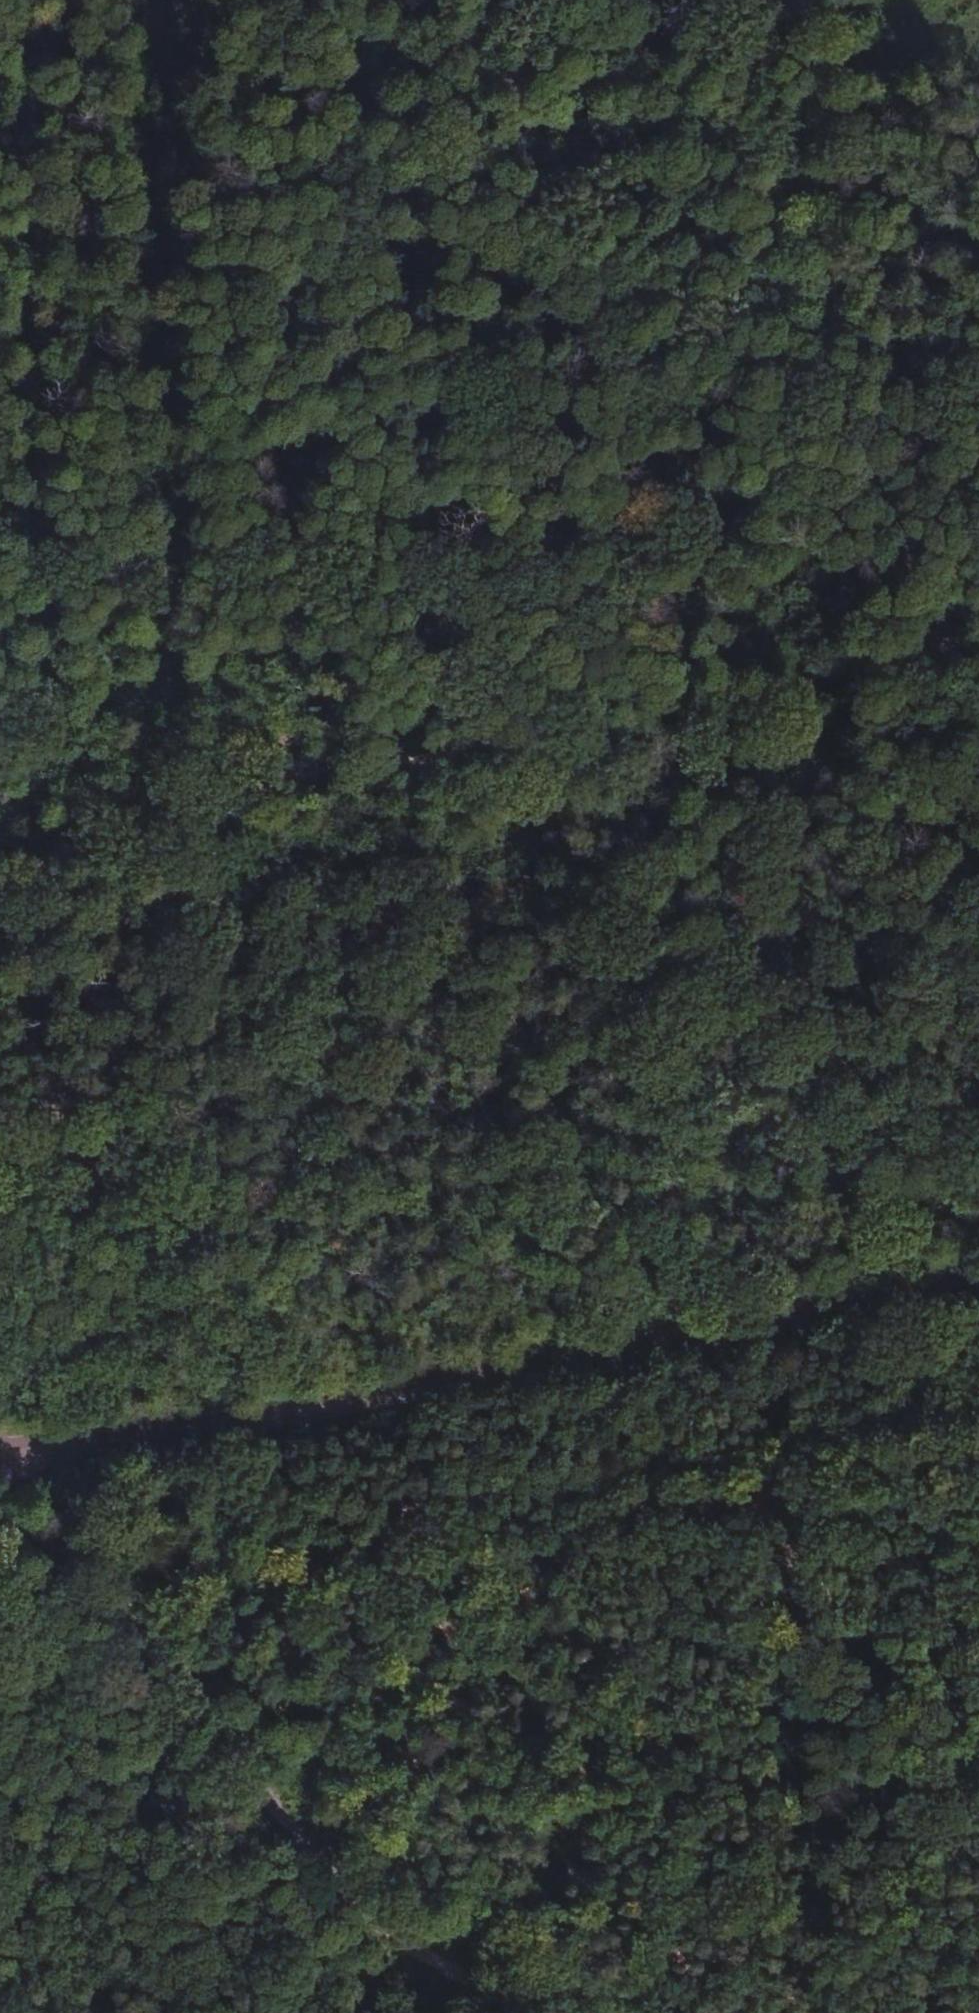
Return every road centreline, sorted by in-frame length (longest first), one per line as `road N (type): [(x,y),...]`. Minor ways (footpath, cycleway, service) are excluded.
road 1 (track): [(101,1609),(232,1566),(260,1565),(653,1841),(747,1868),(852,1865),(944,1809),(978,1763)]
road 2 (unclassified): [(978,1279),(325,1409),(0,1452)]
road 3 (track): [(978,456),(367,0)]
road 4 (track): [(0,1529),(101,1609),(373,1914),(434,1965),(533,2012)]

